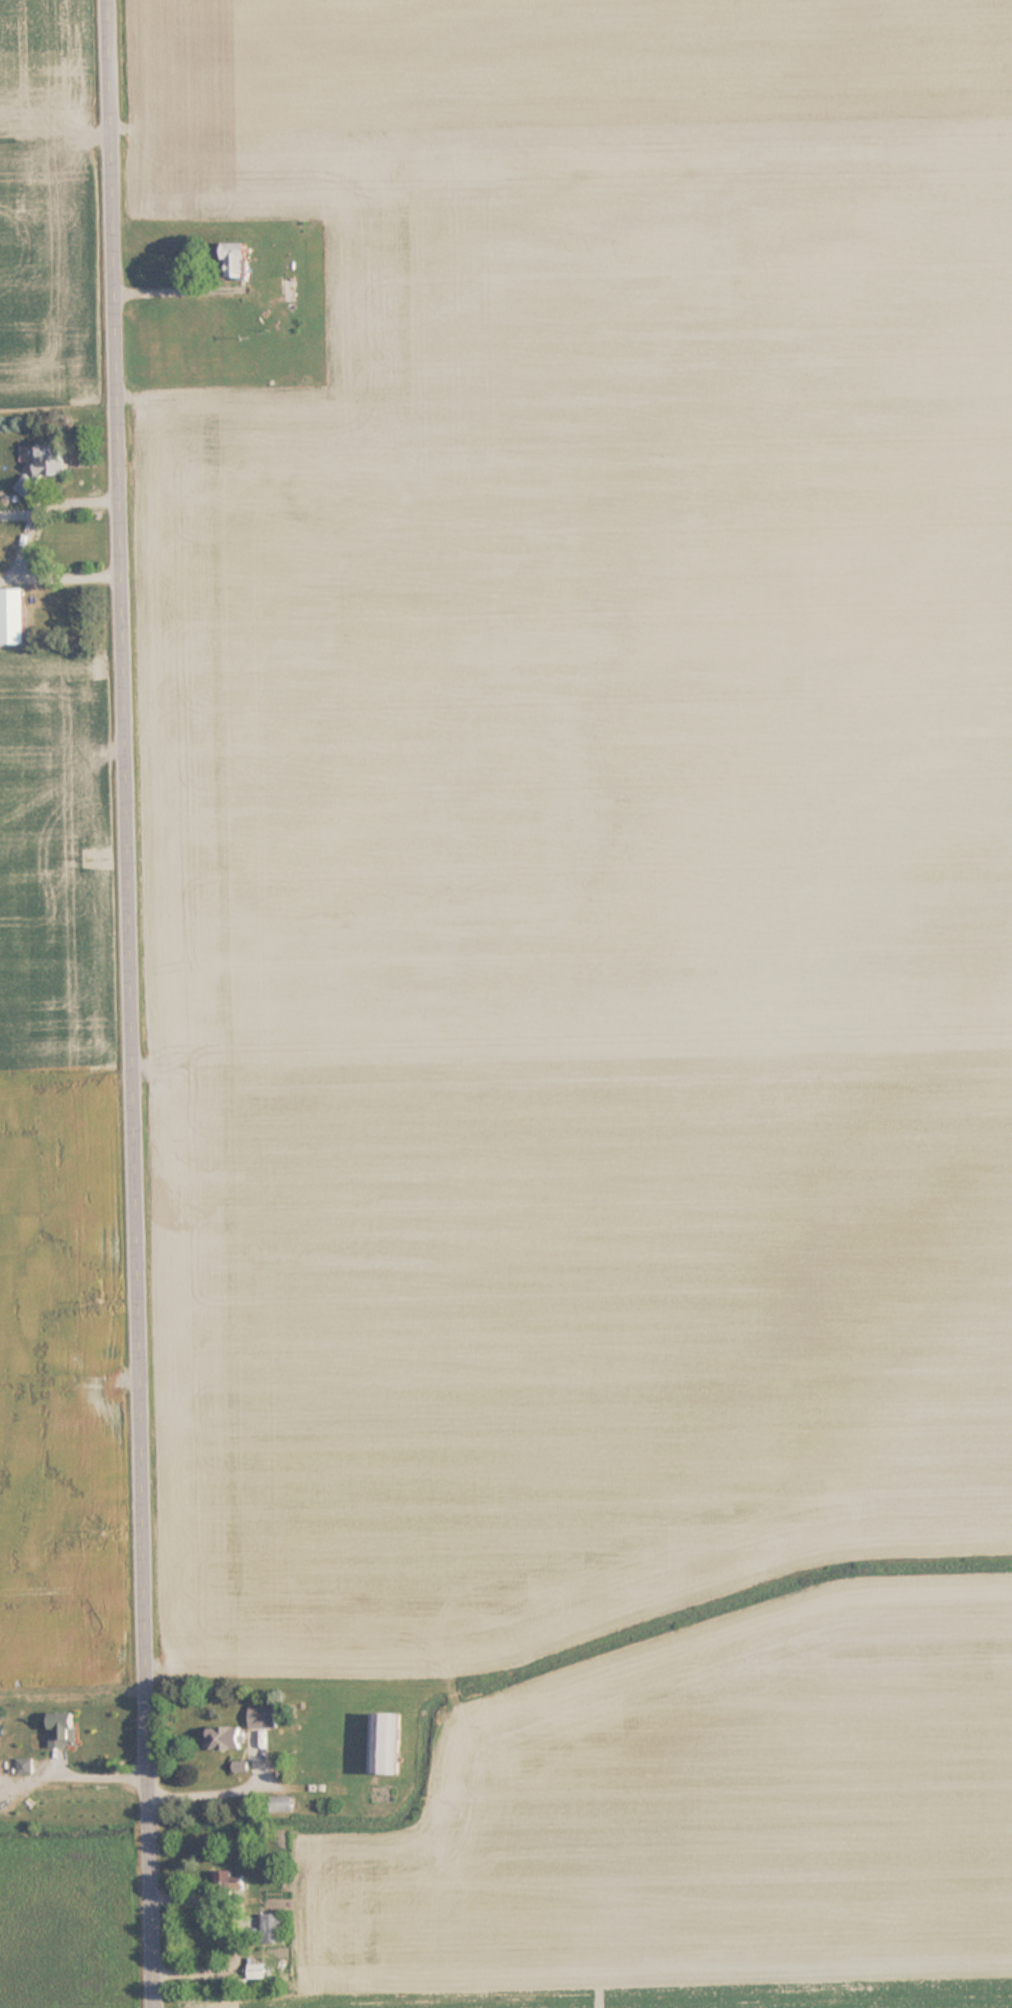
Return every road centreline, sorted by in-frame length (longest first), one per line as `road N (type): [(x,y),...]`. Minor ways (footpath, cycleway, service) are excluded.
road 1 (residential): [(161,2007),(114,0)]

